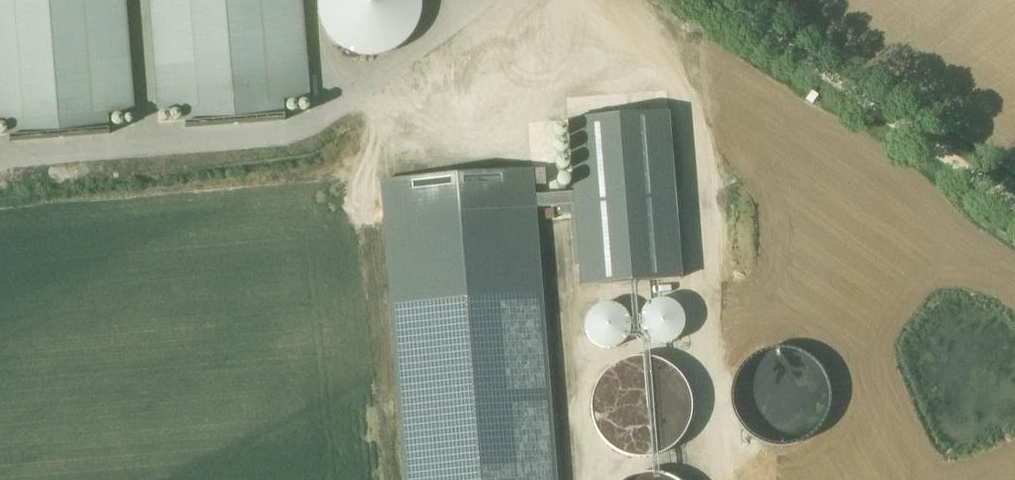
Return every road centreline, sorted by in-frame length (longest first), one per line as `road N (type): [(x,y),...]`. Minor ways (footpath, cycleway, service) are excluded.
road 1 (track): [(719,0),(1014,201)]

